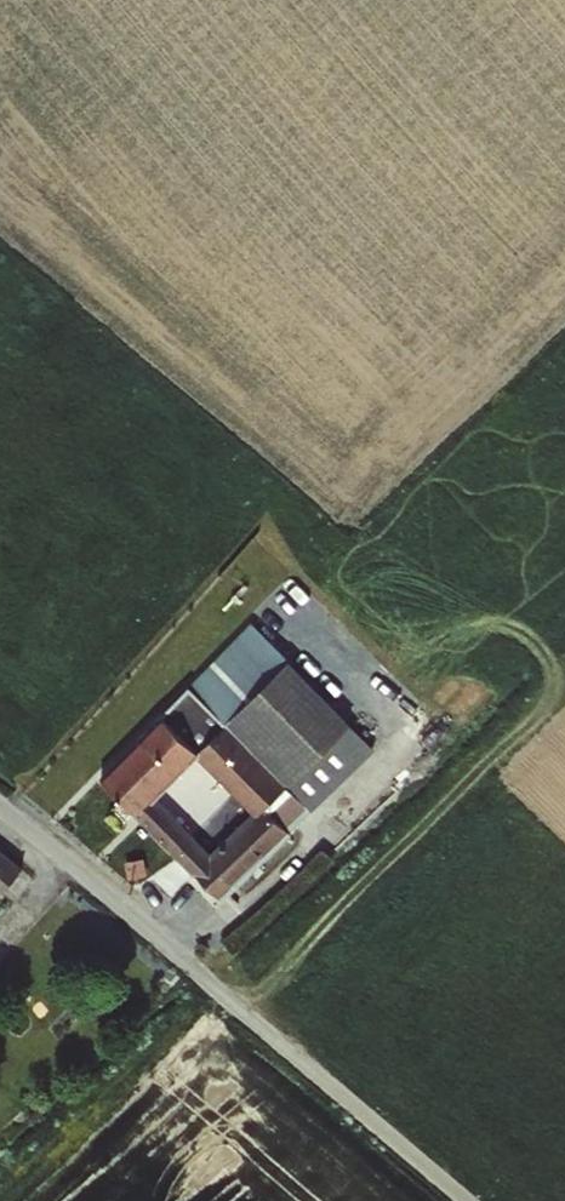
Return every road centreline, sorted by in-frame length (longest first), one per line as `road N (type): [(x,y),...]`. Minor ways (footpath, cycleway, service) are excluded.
road 1 (residential): [(461,1200),(0,821)]

